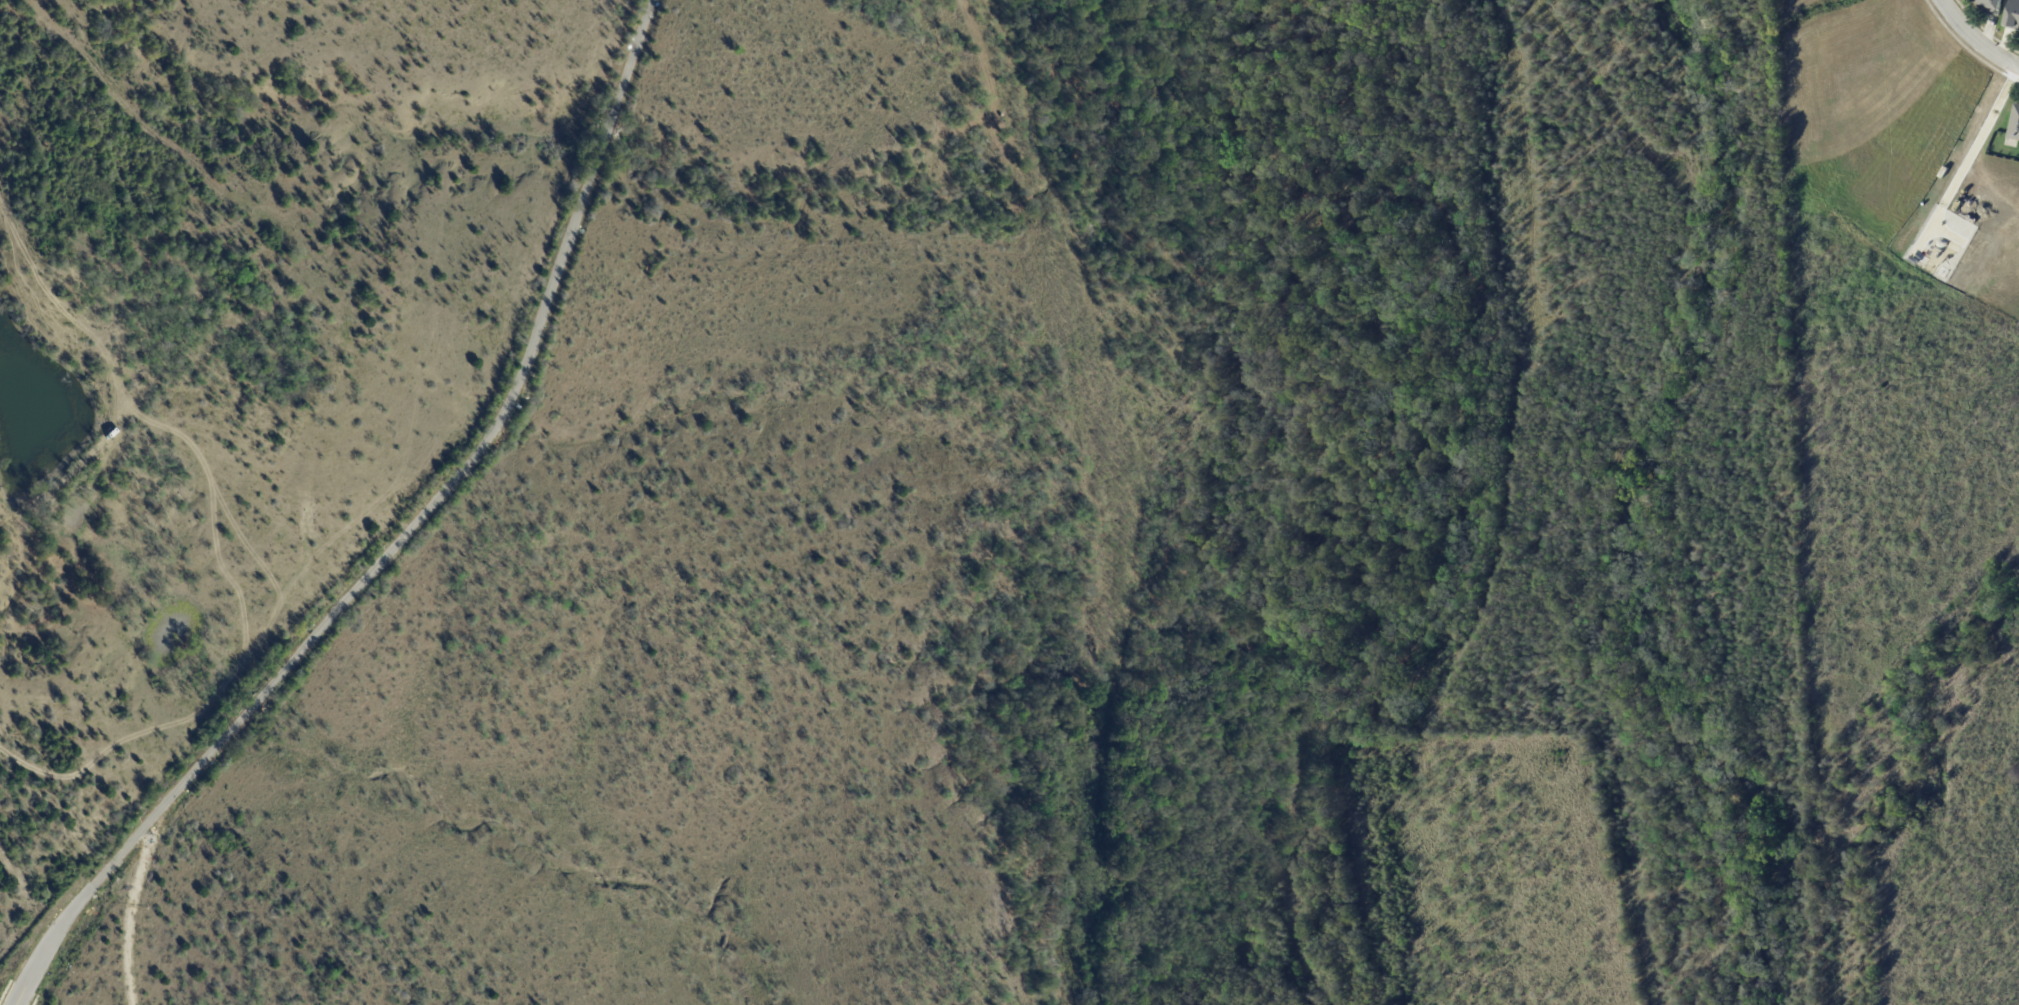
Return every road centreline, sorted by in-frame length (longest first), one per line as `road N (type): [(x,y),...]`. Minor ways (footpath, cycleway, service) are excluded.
road 1 (residential): [(17,1004),(91,882),(495,430),(653,0)]

